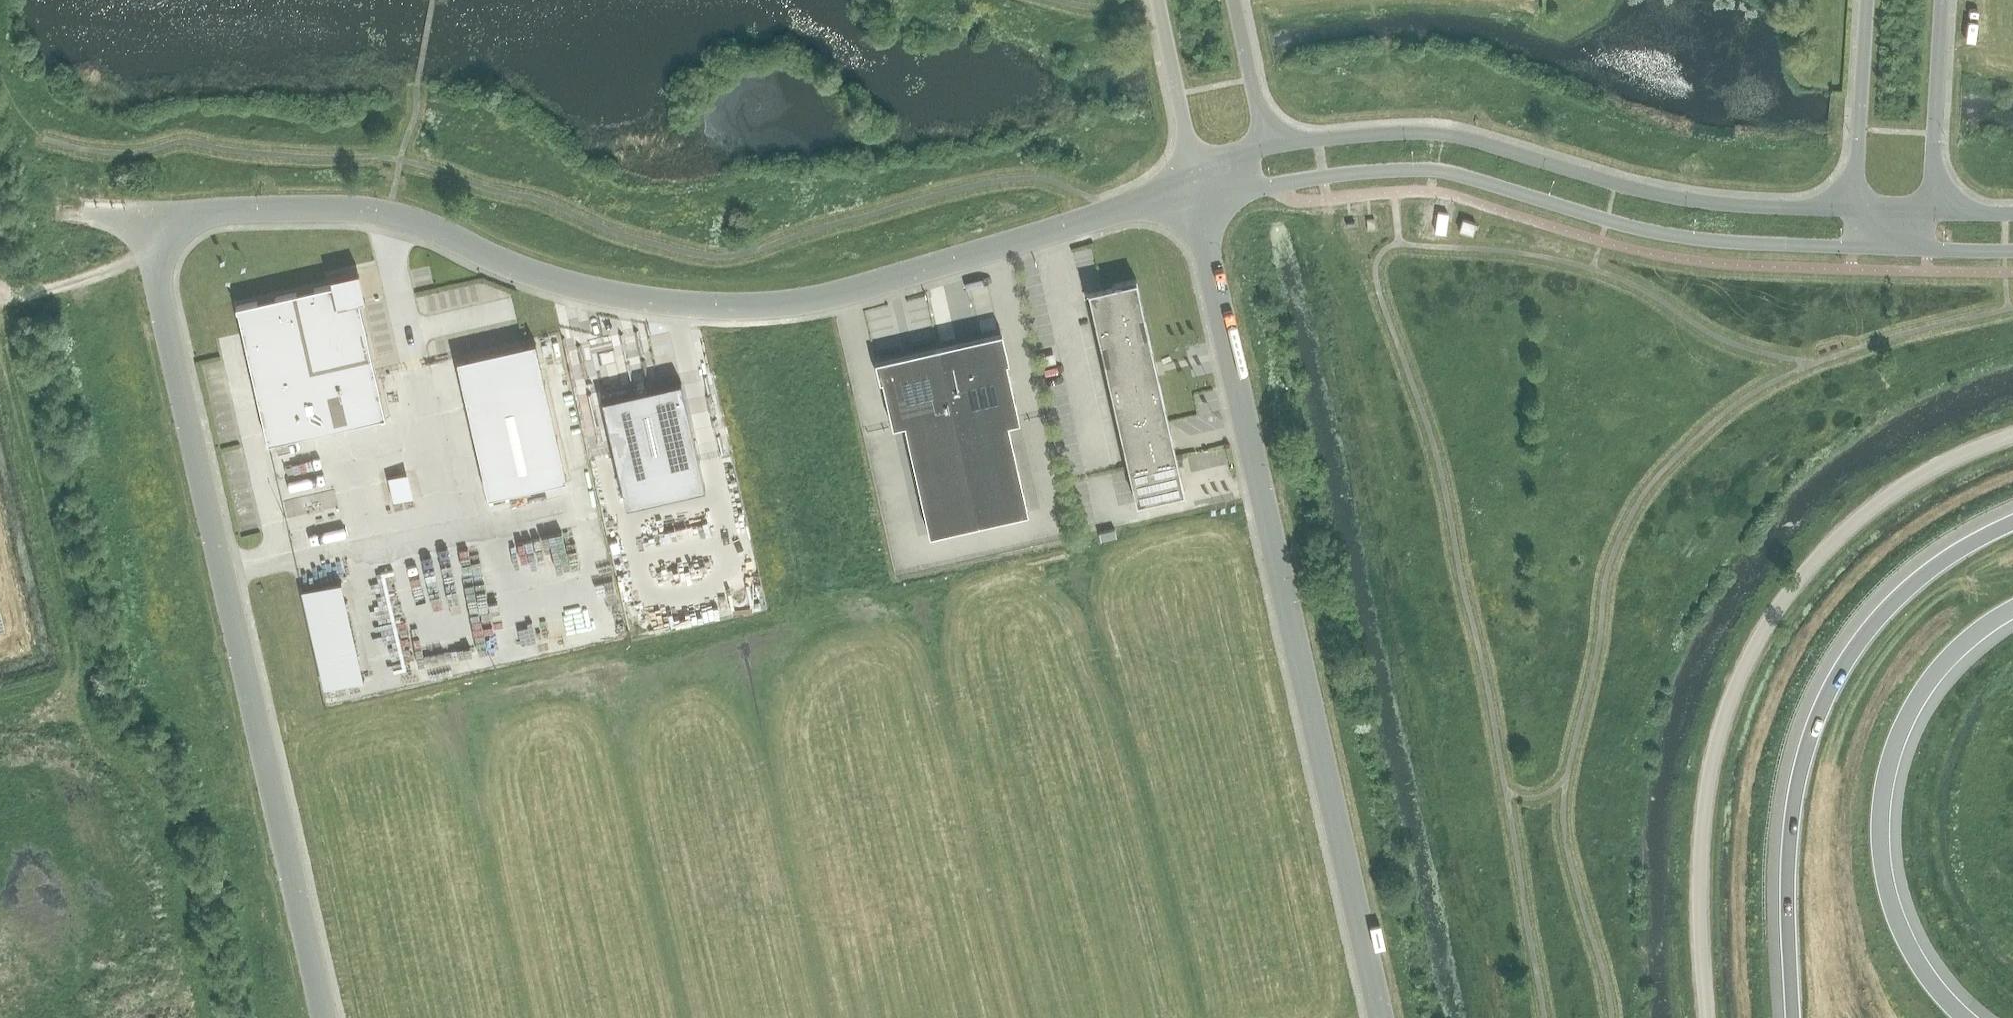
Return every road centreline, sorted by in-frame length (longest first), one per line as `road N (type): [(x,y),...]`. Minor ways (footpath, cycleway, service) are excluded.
road 1 (unclassified): [(1195,191),(895,281),(755,306),(663,302),(581,287),(386,215),(280,208),(184,214),(165,223)]
road 2 (unclassified): [(1381,1017),(1195,191)]
road 3 (unclassified): [(165,223),(155,263),(325,1017)]
road 4 (unclassified): [(1706,1017),(1699,906),(1707,791),(1725,713),(1753,649),(1789,591),(1862,516),(1920,476),(2012,438)]
road 5 (unclassified): [(1853,211),(1658,197),(1446,136),(1266,147)]
road 6 (unclassified): [(1271,187),(1440,172),(1650,232),(1852,248)]
road 7 (motorway): [(2012,522),(1943,560),(1897,599),(1856,646),(1823,706),(1801,768),(1790,841),(1793,1017)]
road 8 (motorway): [(1962,1017),(1921,969),(1896,917),(1881,818),(1895,752),(1918,699),(1957,651),(2012,611)]
road 9 (unclassified): [(1929,212),(1943,0)]
road 10 (unclassified): [(1867,0),(1853,211)]
road 11 (unclassified): [(1158,0),(1195,191)]
road 12 (unclassified): [(1266,147),(1237,0)]

